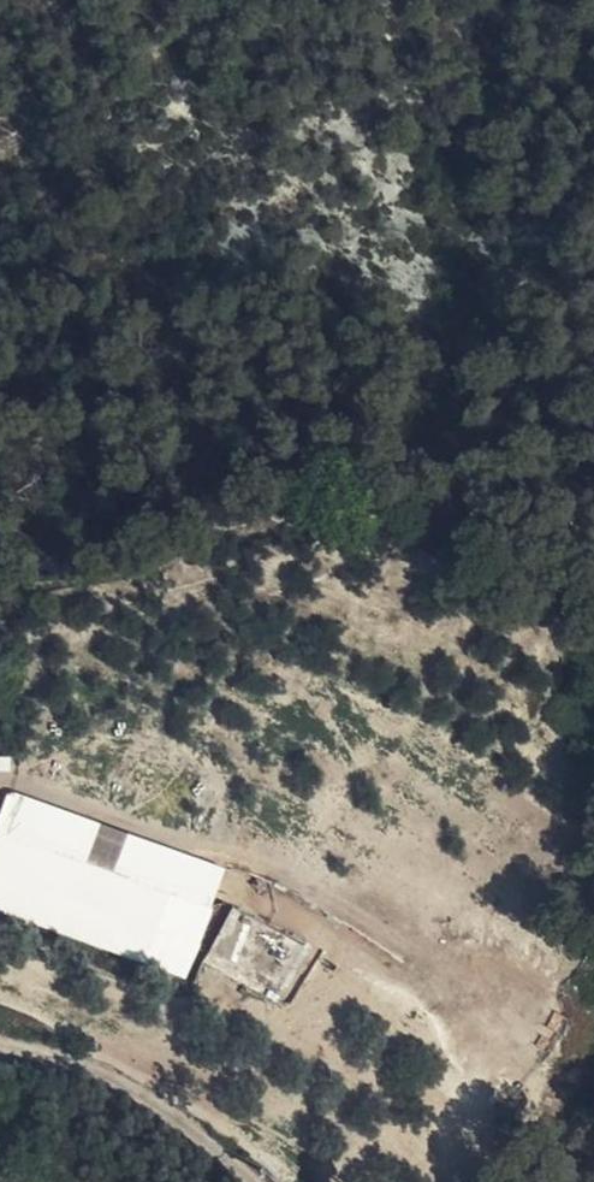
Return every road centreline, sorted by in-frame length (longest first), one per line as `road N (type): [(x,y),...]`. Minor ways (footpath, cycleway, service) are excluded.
road 1 (unclassified): [(0,1047),(96,1074),(183,1124),(250,1181)]

